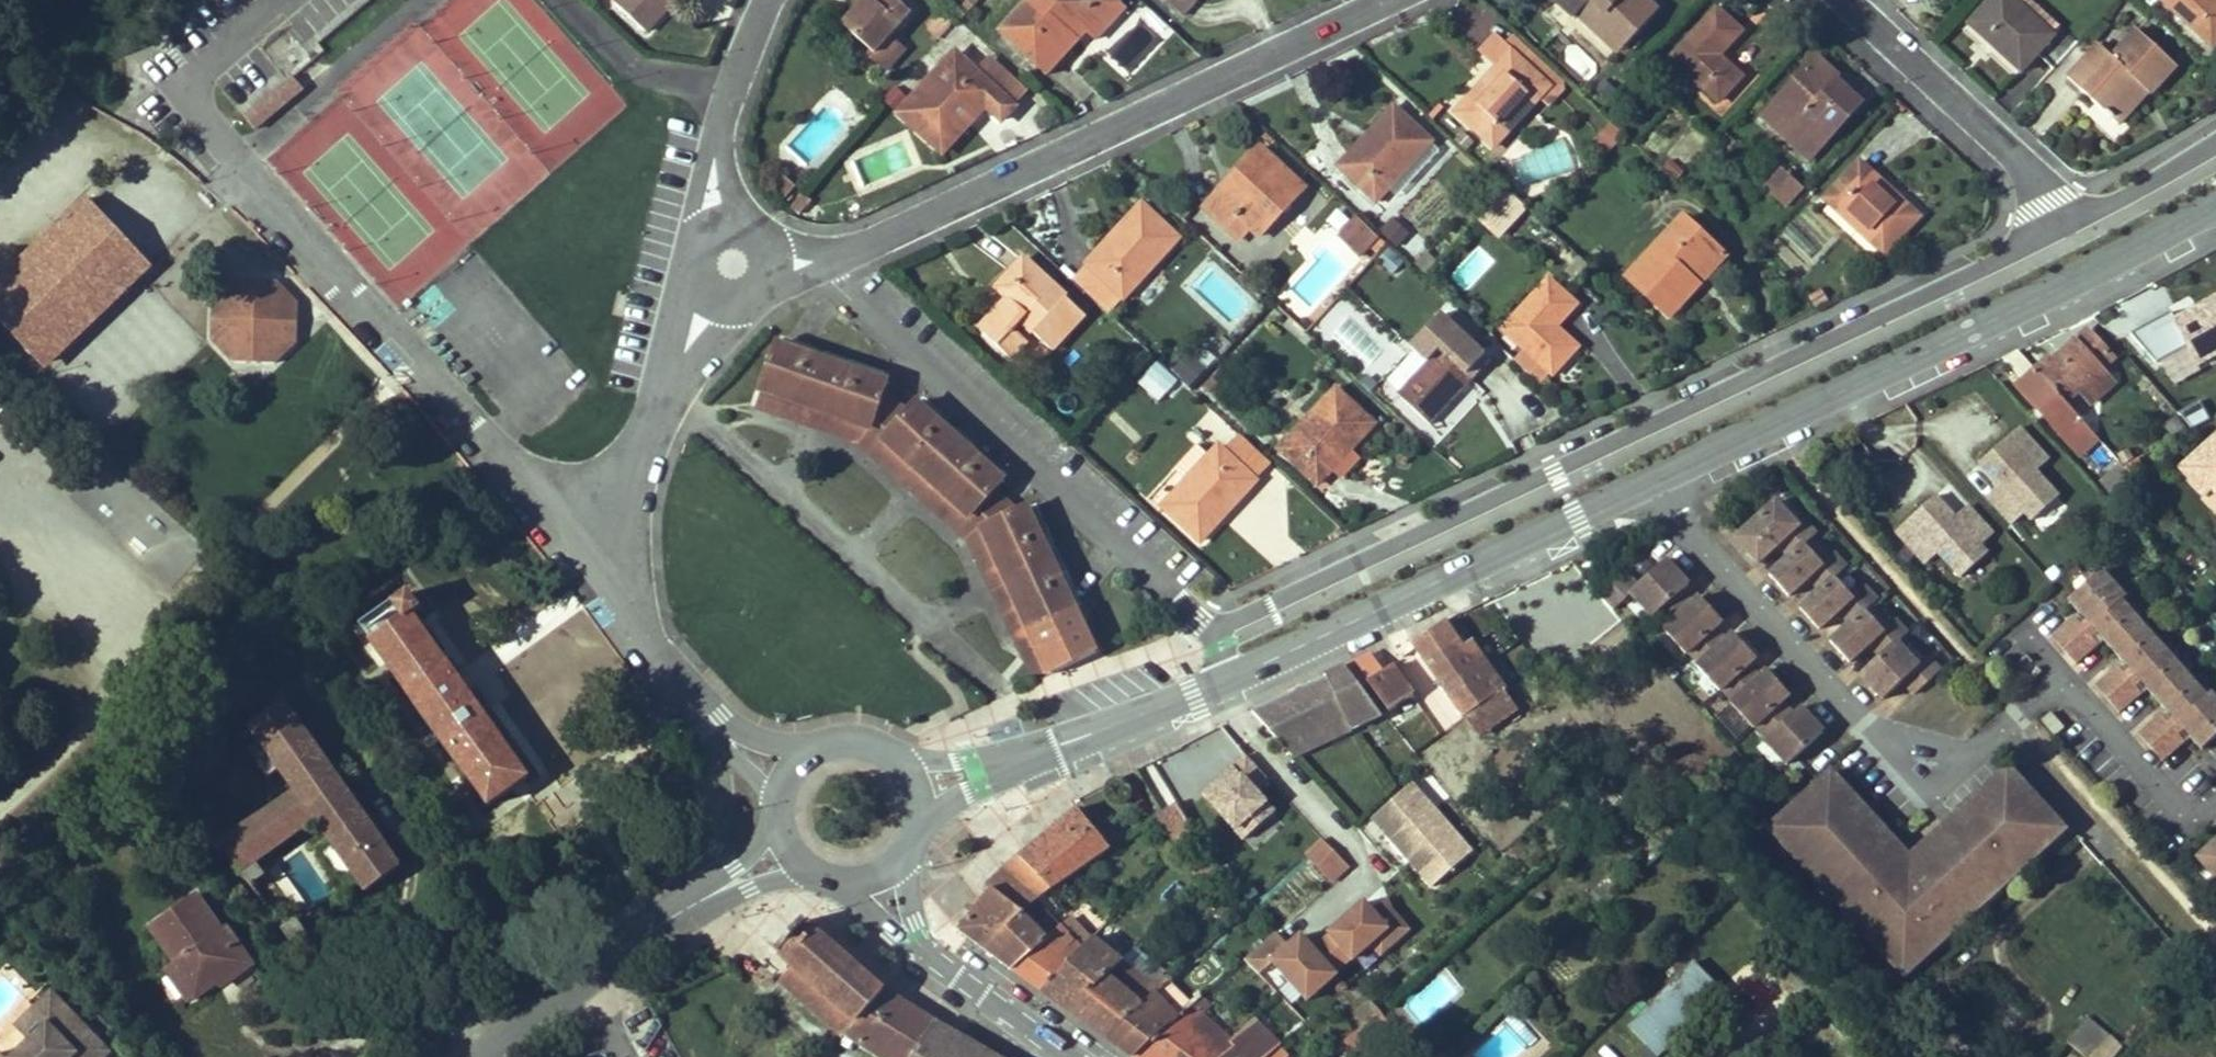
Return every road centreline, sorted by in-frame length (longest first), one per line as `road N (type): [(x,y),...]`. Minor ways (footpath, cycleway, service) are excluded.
road 1 (residential): [(816,259),(834,286),(1228,618),(2078,214)]
road 2 (tertiary): [(1648,473),(1270,661),(1016,759)]
road 3 (residential): [(816,259),(1045,163),(1388,0)]
road 4 (tertiary): [(2215,207),(1648,473)]
road 5 (residential): [(1648,473),(1722,576),(1916,793),(2023,722)]
road 6 (unclassified): [(594,552),(236,158)]
road 7 (residential): [(2078,214),(1848,0)]
road 8 (residential): [(594,552),(713,304)]
road 9 (tertiary): [(703,900),(617,955),(492,1056)]
road 10 (residential): [(719,232),(726,109),(772,0)]
road 11 (track): [(2032,1056),(2145,966),(2173,887)]
road 12 (unclassified): [(721,734),(594,552)]
road 13 (tertiary): [(1072,1056),(905,929)]
road 14 (unclassified): [(721,734),(720,820),(703,900)]
road 15 (residential): [(2078,214),(2215,146)]

